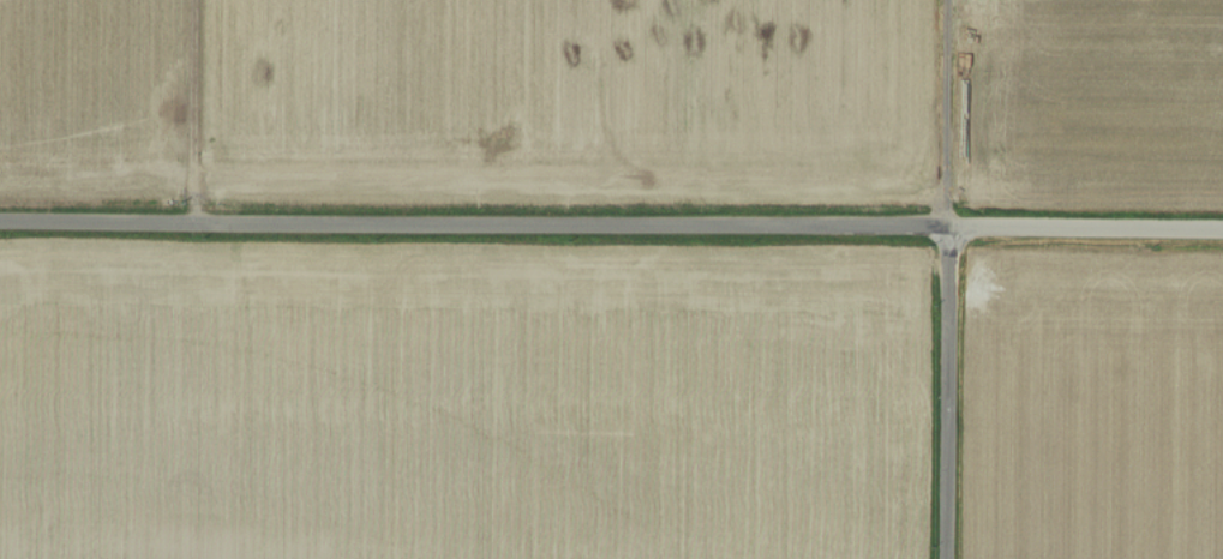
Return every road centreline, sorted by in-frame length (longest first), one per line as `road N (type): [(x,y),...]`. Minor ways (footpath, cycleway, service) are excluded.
road 1 (residential): [(947,226),(0,219)]
road 2 (residential): [(944,558),(947,226)]
road 3 (residential): [(1222,228),(947,226)]
road 4 (residential): [(193,220),(195,0)]

